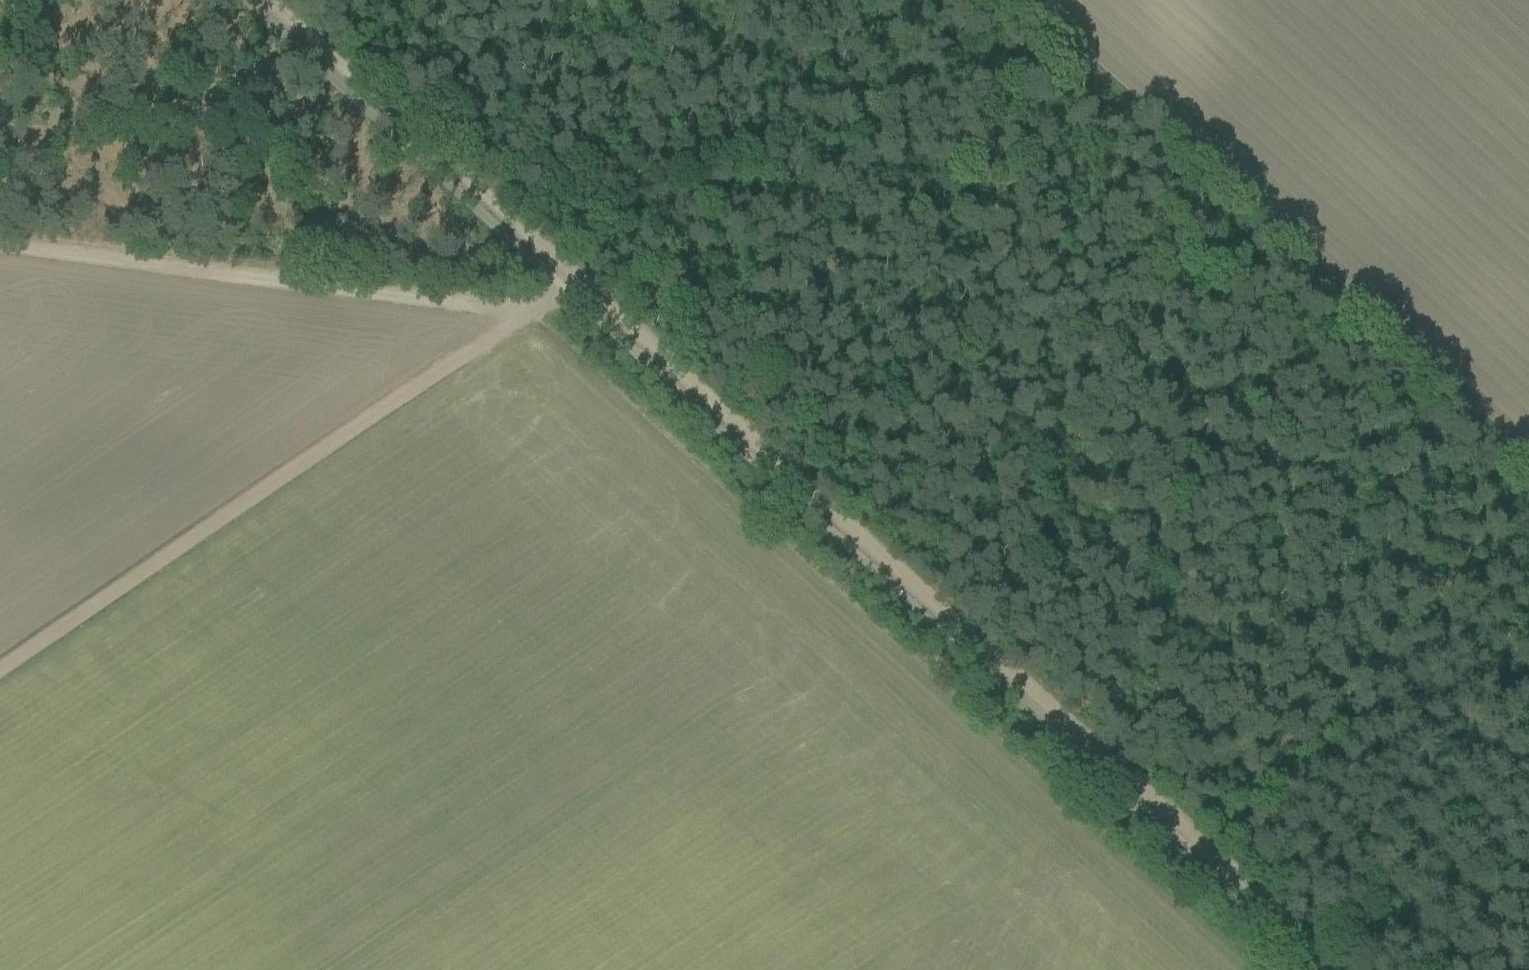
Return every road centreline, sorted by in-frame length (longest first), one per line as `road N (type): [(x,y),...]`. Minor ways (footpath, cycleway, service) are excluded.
road 1 (track): [(1336,969),(266,0)]
road 2 (track): [(0,670),(532,305)]
road 3 (track): [(0,243),(532,305)]

